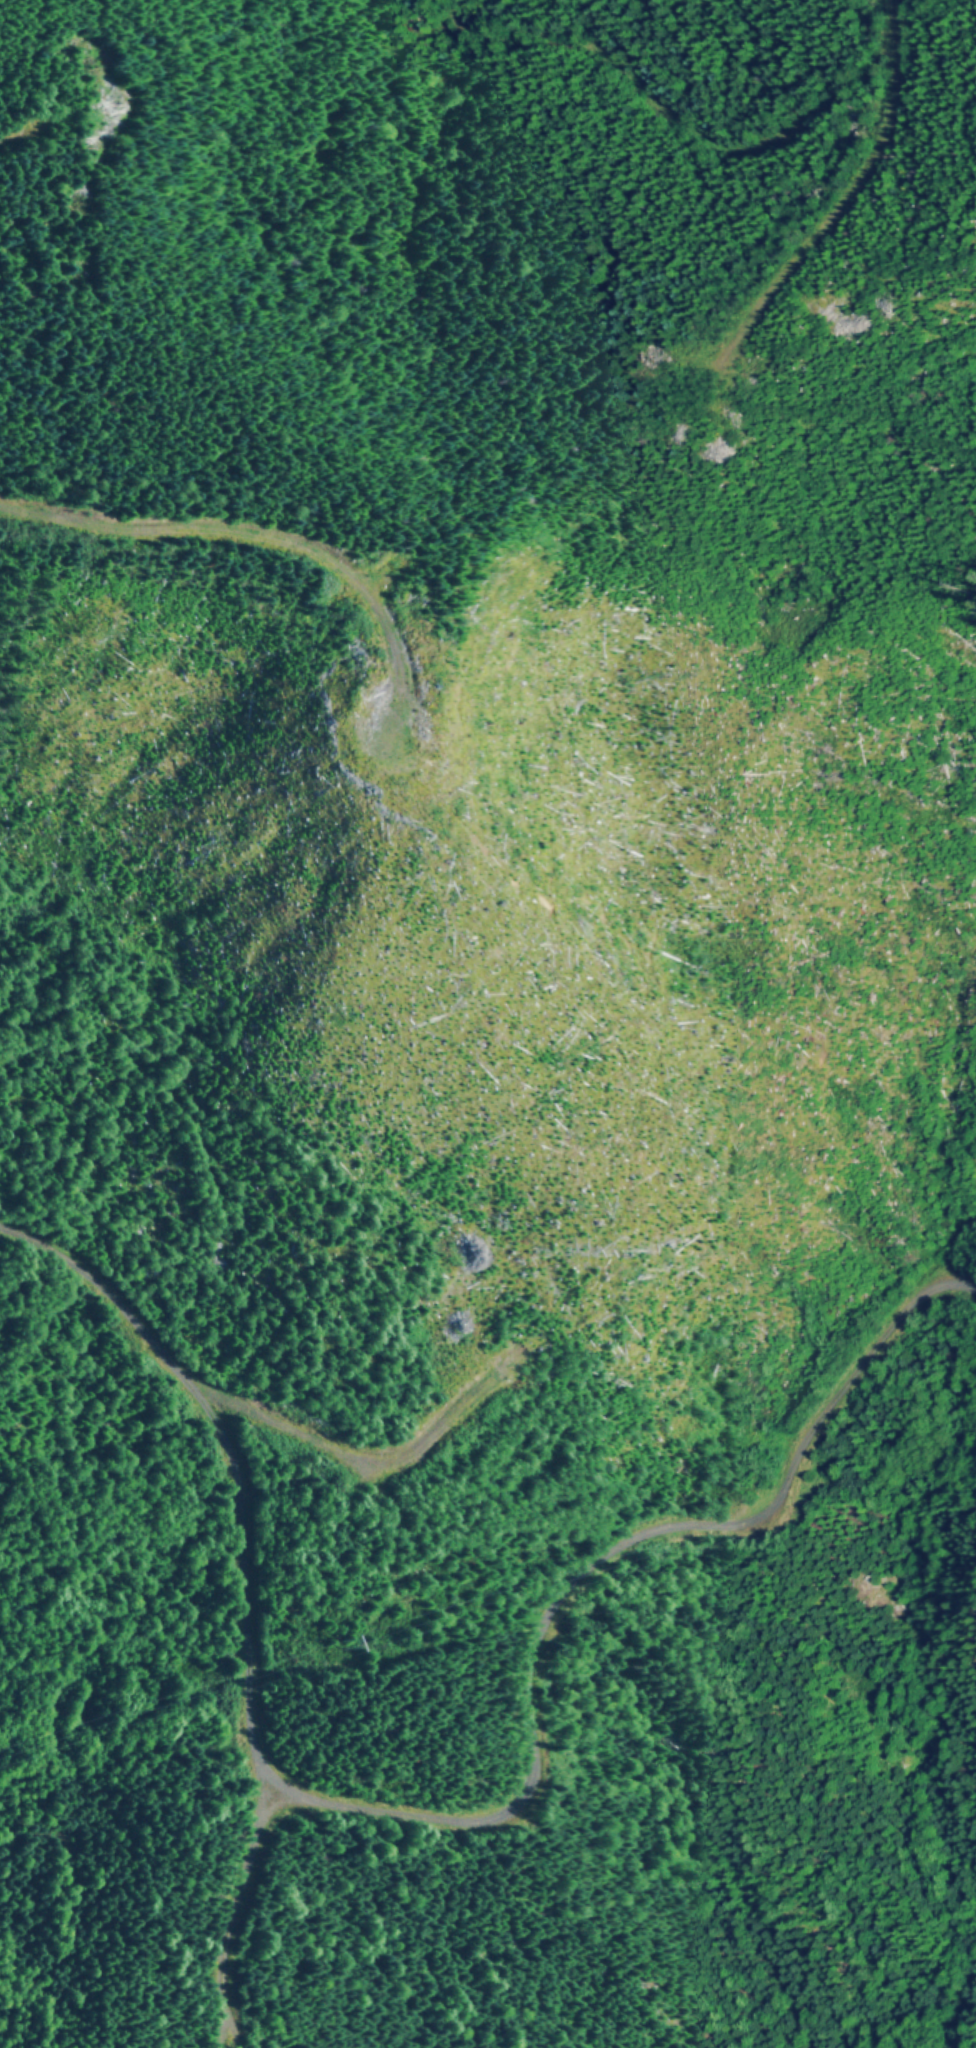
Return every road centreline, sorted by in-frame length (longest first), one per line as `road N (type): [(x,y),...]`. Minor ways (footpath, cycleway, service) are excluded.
road 1 (track): [(975,1345),(948,1314),(862,1327),(746,1455),(539,1553),(520,1761),(490,1810),(380,1810),(301,1780),(276,1804),(178,2047)]
road 2 (track): [(975,522),(809,615),(741,624),(110,391),(0,257)]
road 3 (track): [(301,1780),(252,1712),(203,1473),(136,1327),(87,1284),(0,1250)]

